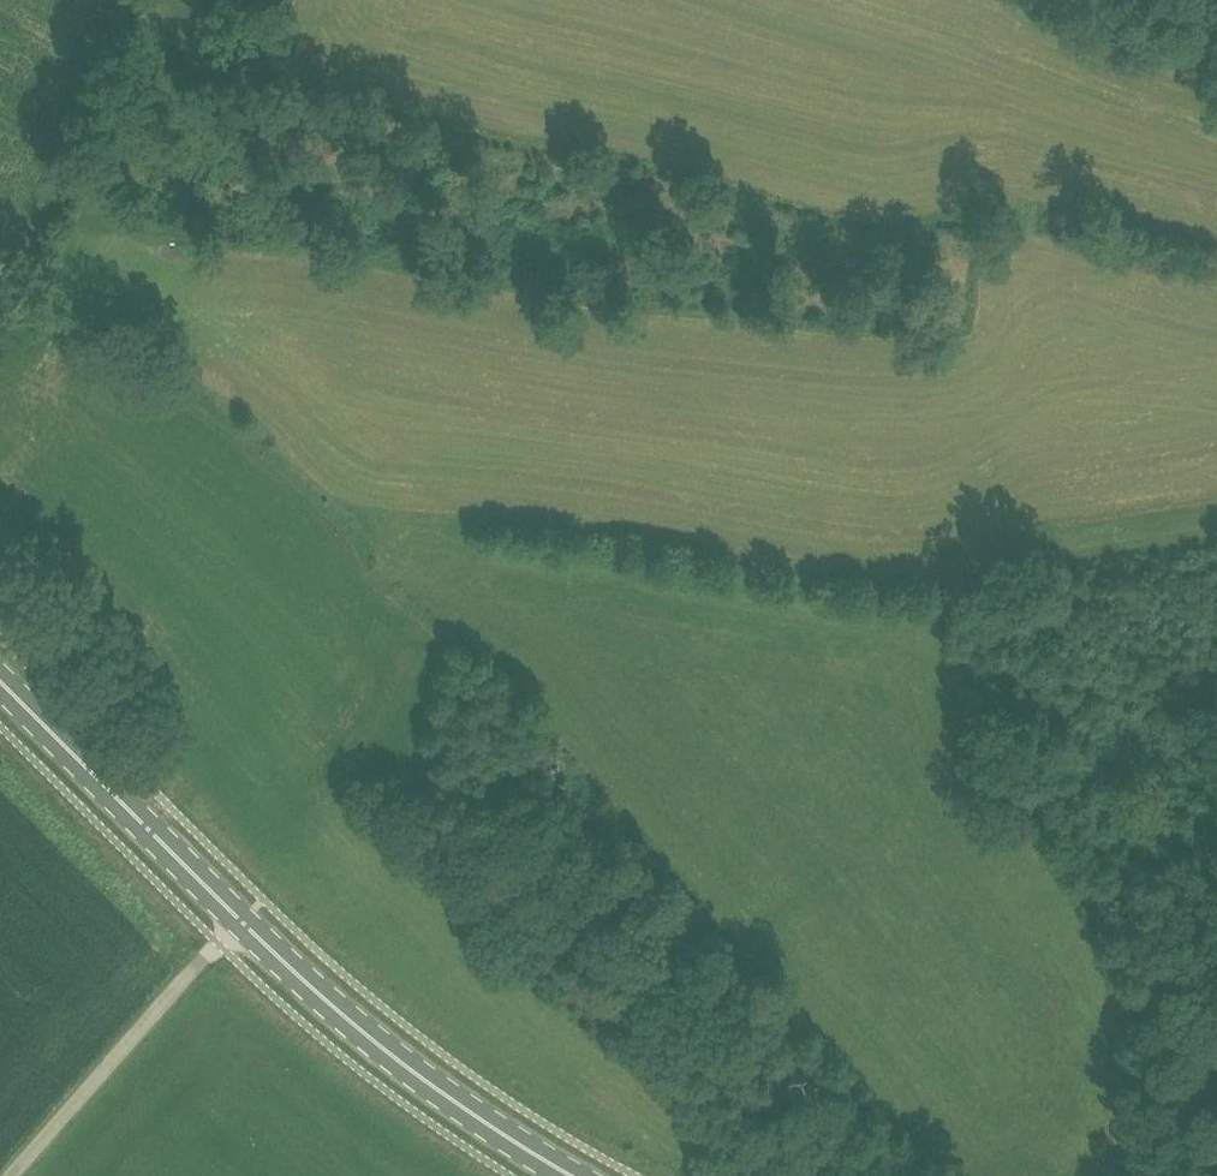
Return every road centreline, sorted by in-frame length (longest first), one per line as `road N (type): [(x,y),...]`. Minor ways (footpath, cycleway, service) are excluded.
road 1 (secondary): [(576,1175),(453,1102),(291,963),(0,672)]

